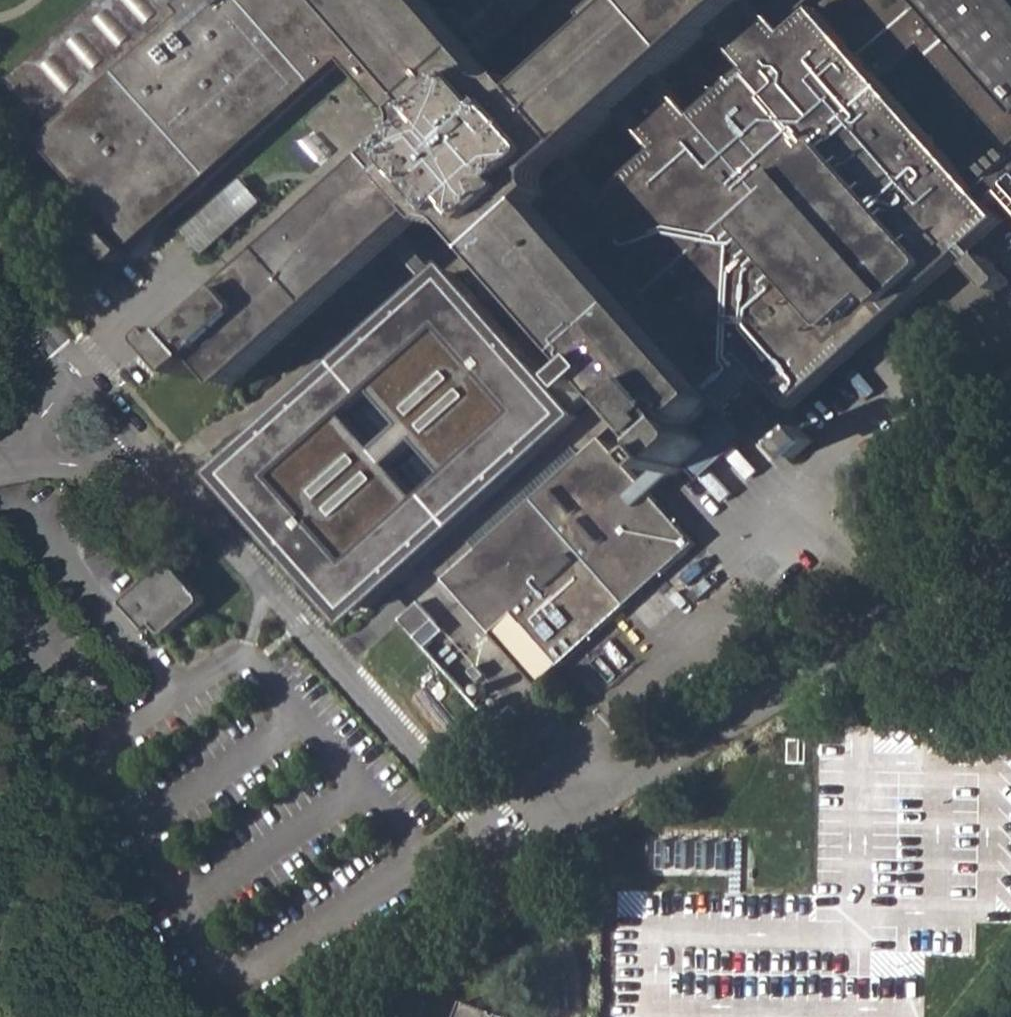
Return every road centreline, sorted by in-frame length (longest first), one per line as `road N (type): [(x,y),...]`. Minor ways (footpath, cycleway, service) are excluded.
road 1 (residential): [(485,824),(590,813),(886,625),(1010,556)]
road 2 (residential): [(76,427),(266,594),(485,824)]
road 3 (residential): [(559,1016),(565,994),(549,916),(485,824)]
road 4 (residential): [(0,286),(63,360),(76,427)]

